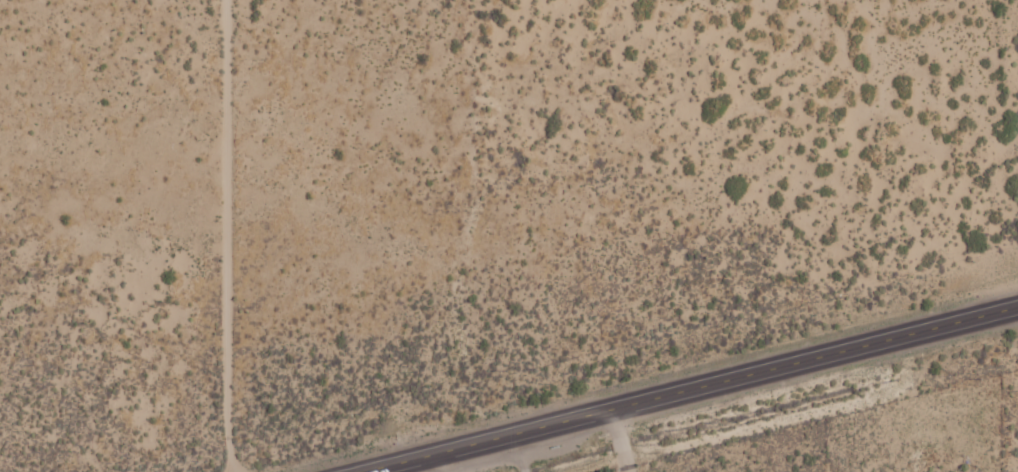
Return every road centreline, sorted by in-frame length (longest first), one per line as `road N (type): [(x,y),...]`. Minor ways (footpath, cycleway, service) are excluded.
road 1 (primary): [(362,471),(1017,308)]
road 2 (track): [(233,471),(223,354),(224,0)]
road 3 (track): [(507,435),(468,387),(478,231),(493,195),(493,0)]

